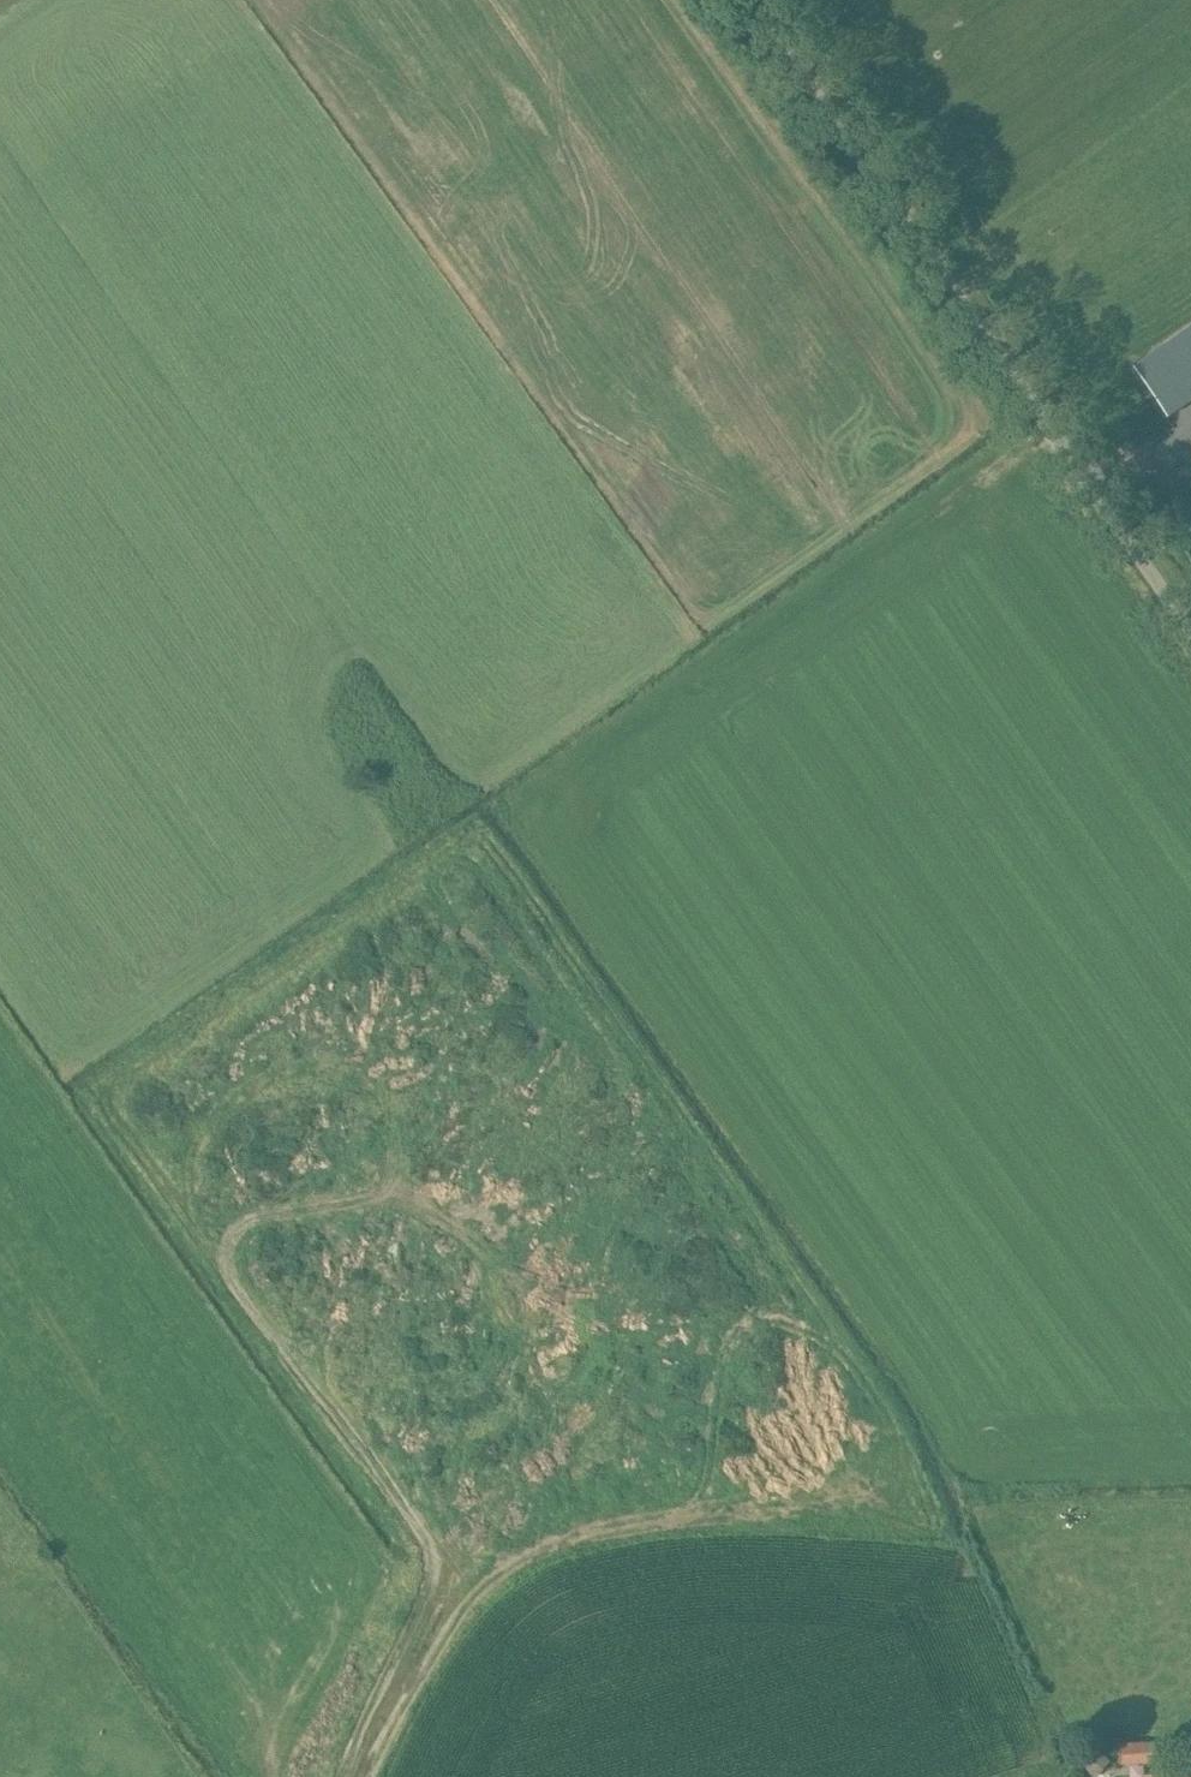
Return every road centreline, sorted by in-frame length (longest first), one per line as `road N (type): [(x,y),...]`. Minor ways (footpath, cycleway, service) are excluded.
road 1 (unclassified): [(1190,628),(751,0)]

